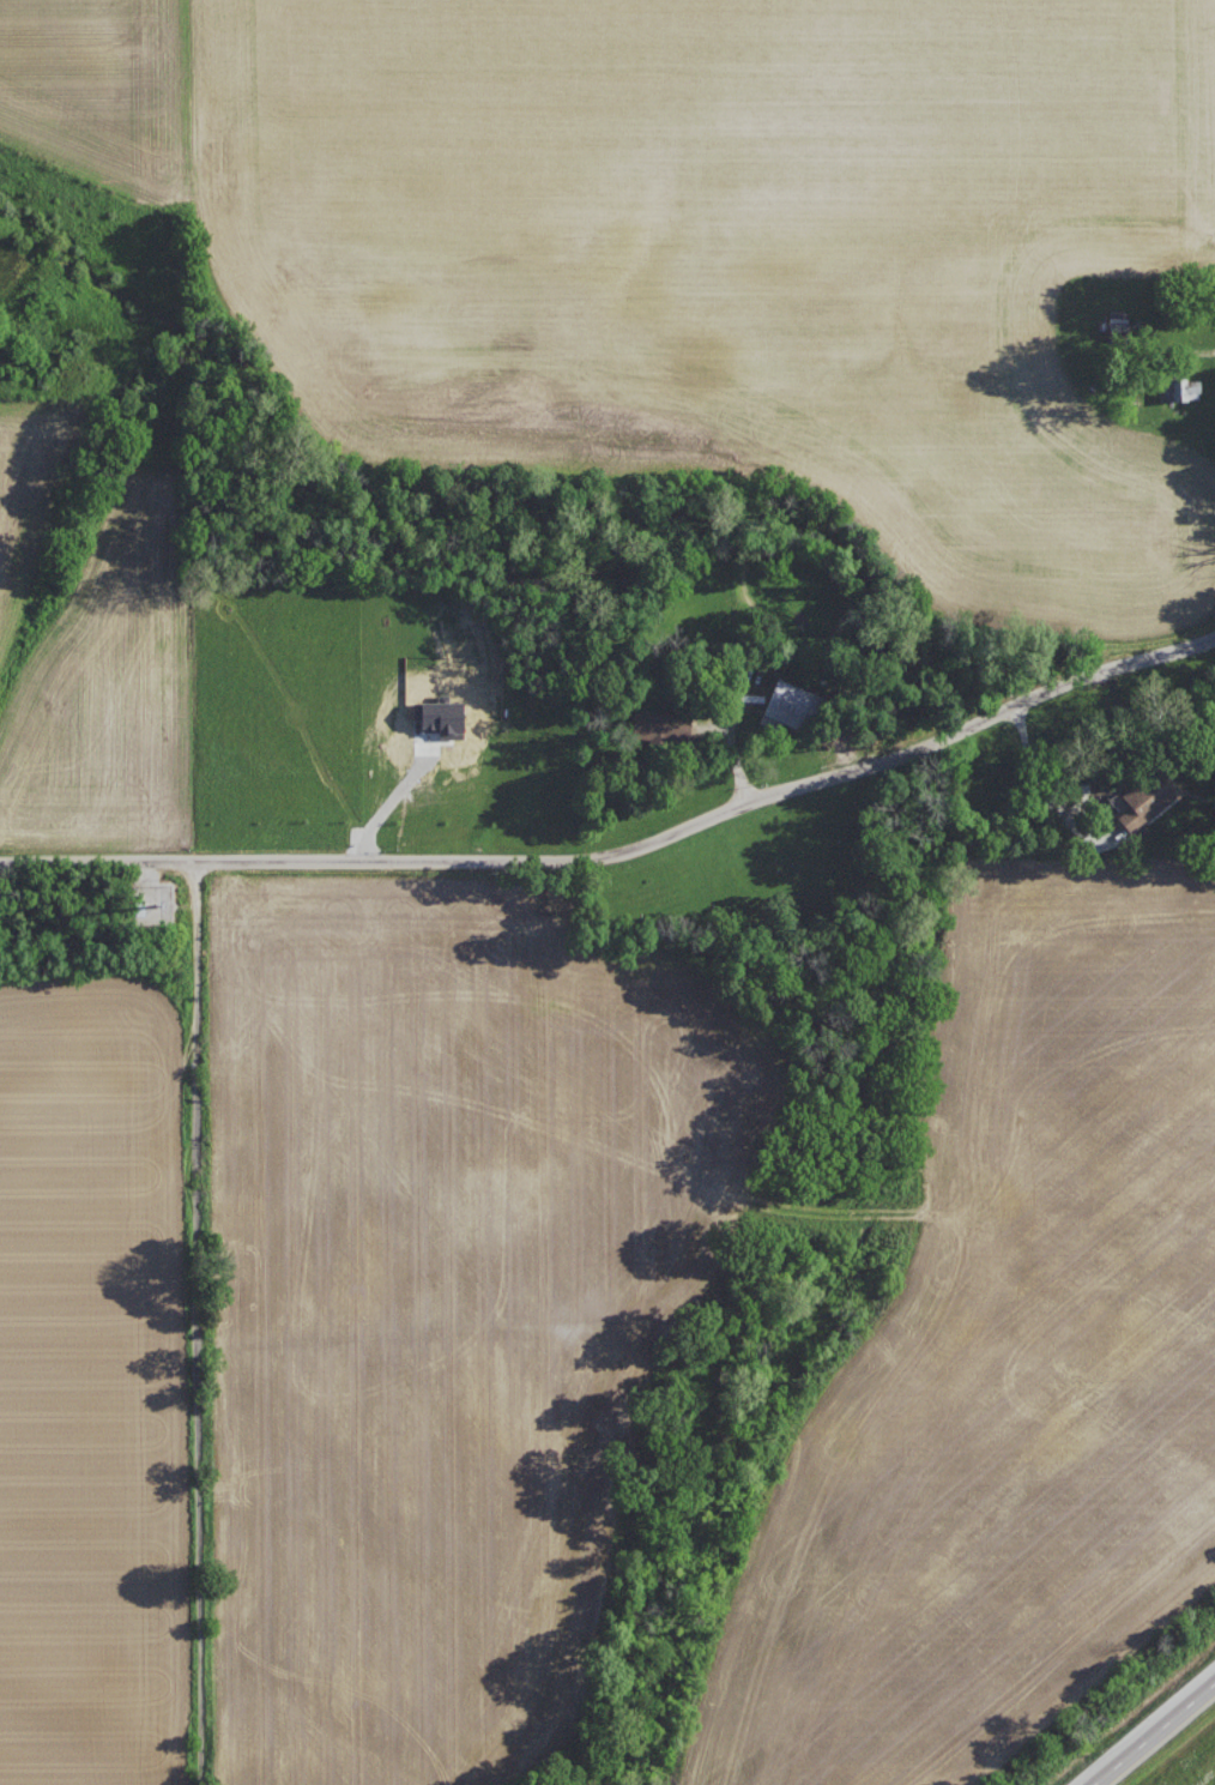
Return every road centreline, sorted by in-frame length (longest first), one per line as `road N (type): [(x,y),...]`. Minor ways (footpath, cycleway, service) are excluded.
road 1 (residential): [(198,1784),(201,861)]
road 2 (residential): [(555,862),(1214,638)]
road 3 (residential): [(0,862),(555,862)]
road 4 (motorway): [(1214,1677),(1087,1784)]

